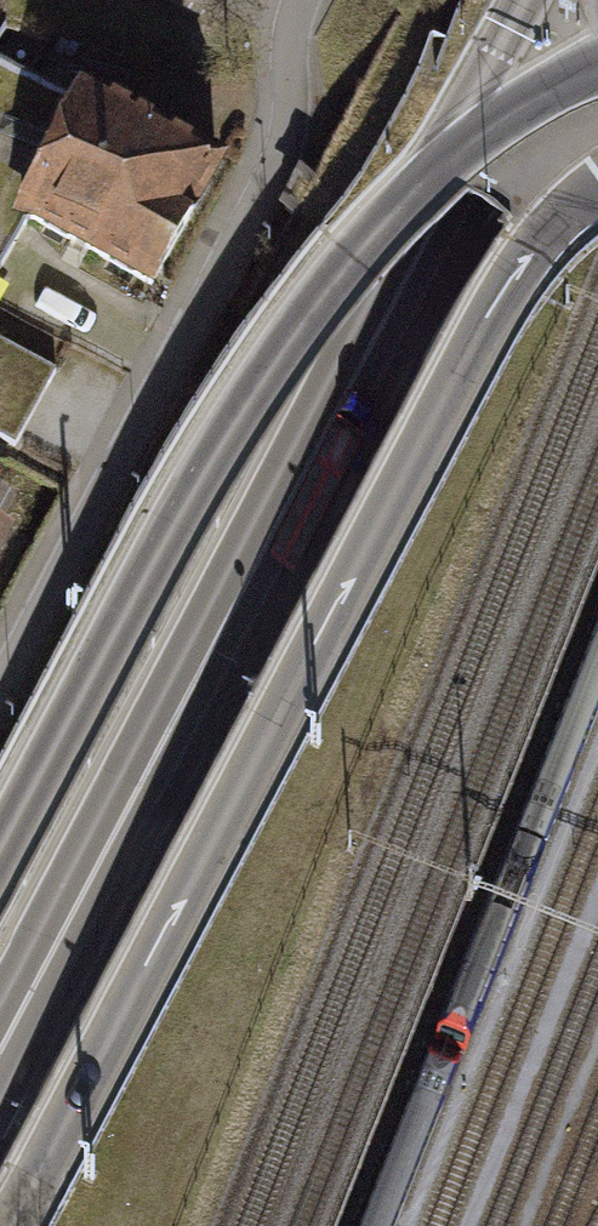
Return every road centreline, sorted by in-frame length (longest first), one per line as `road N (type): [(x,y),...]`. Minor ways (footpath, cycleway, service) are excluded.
road 1 (trunk): [(7,1225),(513,274),(566,212),(597,189)]
road 2 (trunk): [(0,1052),(554,0)]
road 3 (trunk): [(597,64),(551,86),(476,140),(417,189),(336,280),(186,504),(0,853)]
road 4 (residential): [(0,680),(266,190),(287,117),(286,44),(304,0)]

